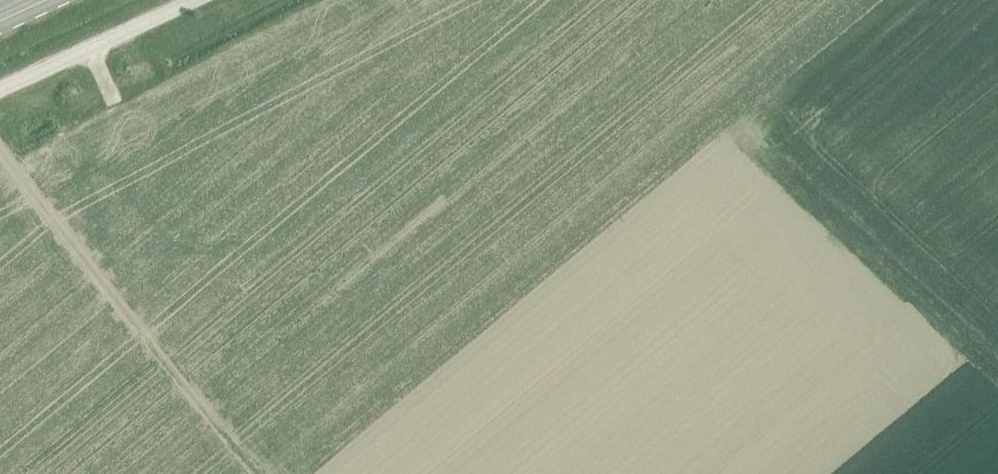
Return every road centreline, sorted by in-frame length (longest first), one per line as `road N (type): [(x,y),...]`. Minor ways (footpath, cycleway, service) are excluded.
road 1 (unclassified): [(0,91),(199,0)]

